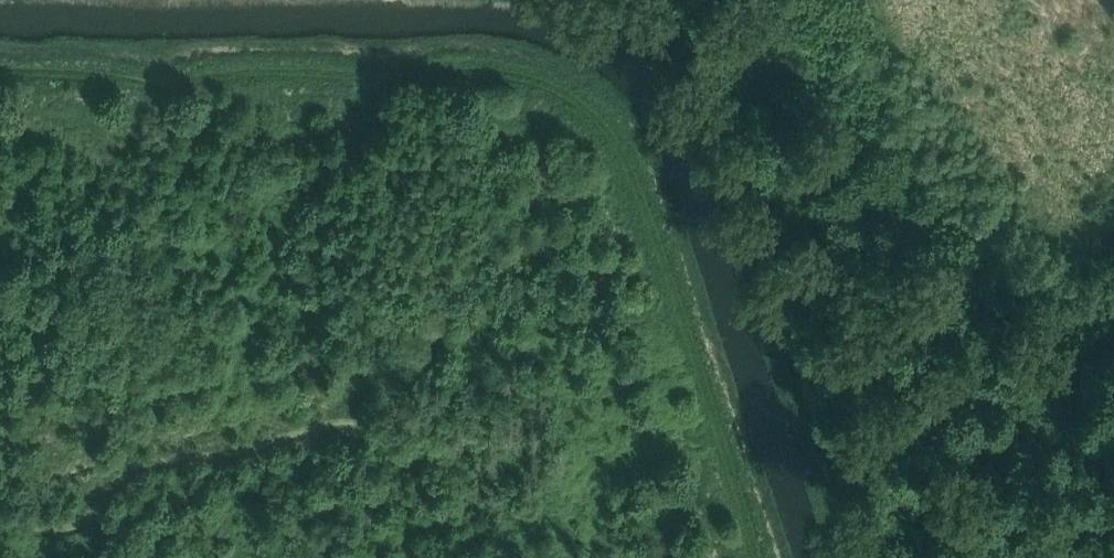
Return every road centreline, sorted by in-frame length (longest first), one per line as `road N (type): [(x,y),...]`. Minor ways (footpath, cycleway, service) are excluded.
road 1 (track): [(0,74),(104,75),(156,86),(238,72),(386,80),(479,70),(571,93),(612,132),(634,173),(757,557)]

